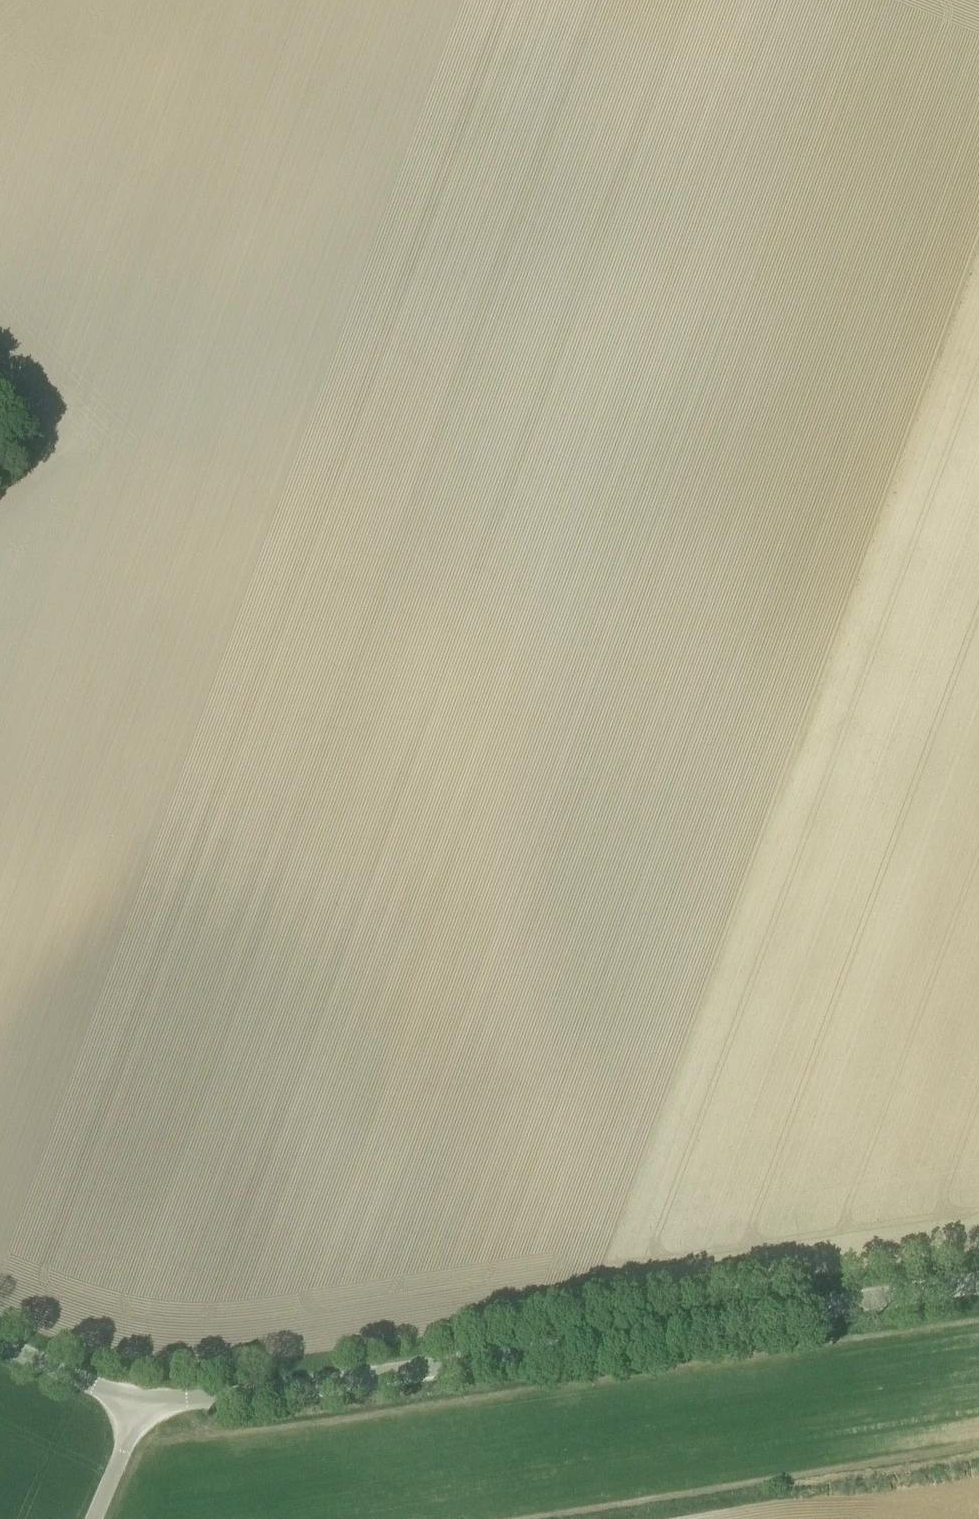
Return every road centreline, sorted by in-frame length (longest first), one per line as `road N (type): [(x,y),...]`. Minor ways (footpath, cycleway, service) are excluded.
road 1 (unclassified): [(978,1276),(139,1409)]
road 2 (unclassified): [(139,1409),(0,1343)]

